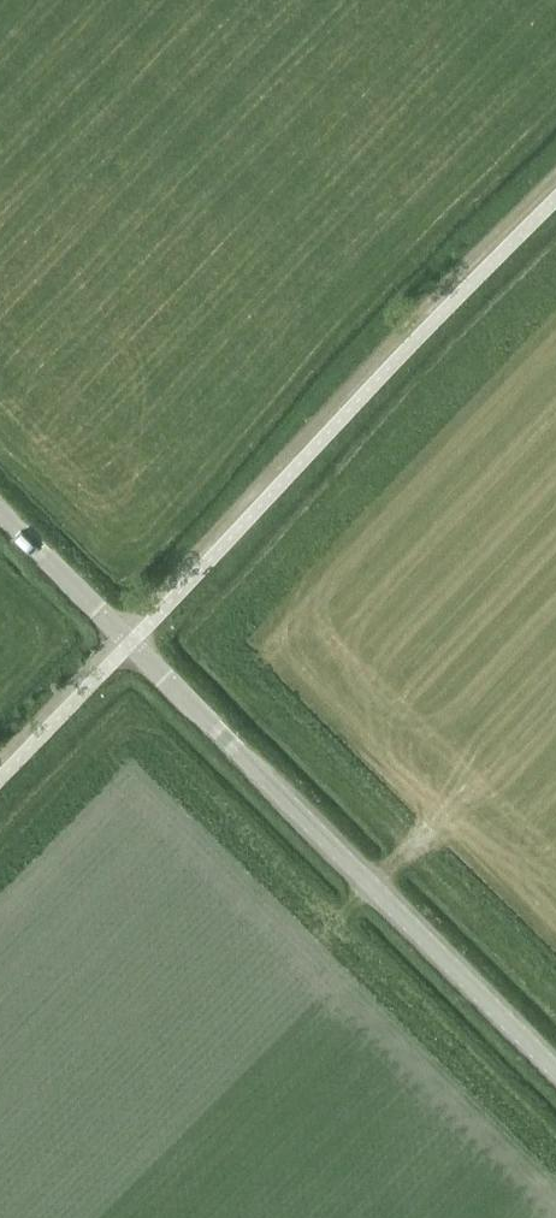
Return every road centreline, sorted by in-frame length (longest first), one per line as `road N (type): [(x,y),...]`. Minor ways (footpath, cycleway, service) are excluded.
road 1 (track): [(0,758),(555,178)]
road 2 (tertiary): [(555,1068),(0,511)]

